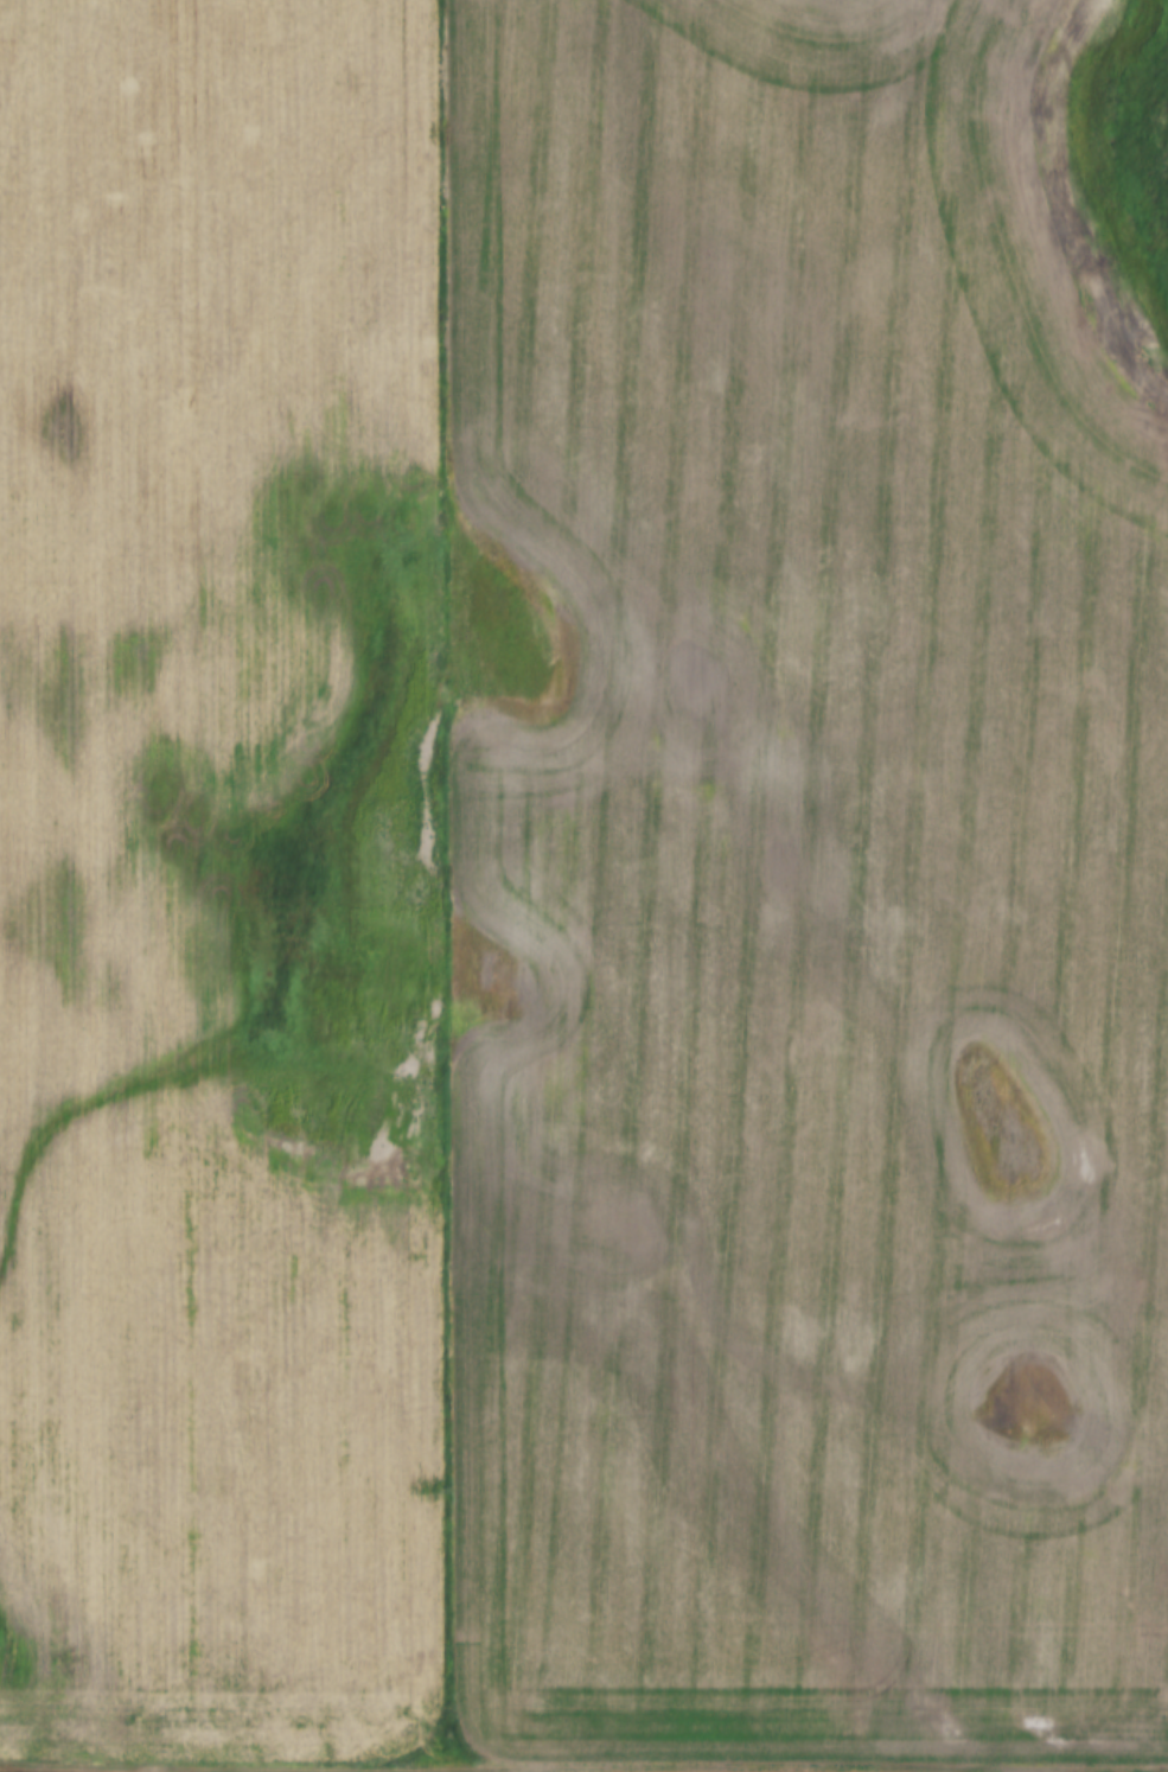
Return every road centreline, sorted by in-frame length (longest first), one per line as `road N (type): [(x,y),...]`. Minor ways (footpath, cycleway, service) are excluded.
road 1 (track): [(0,1766),(1167,1768)]

